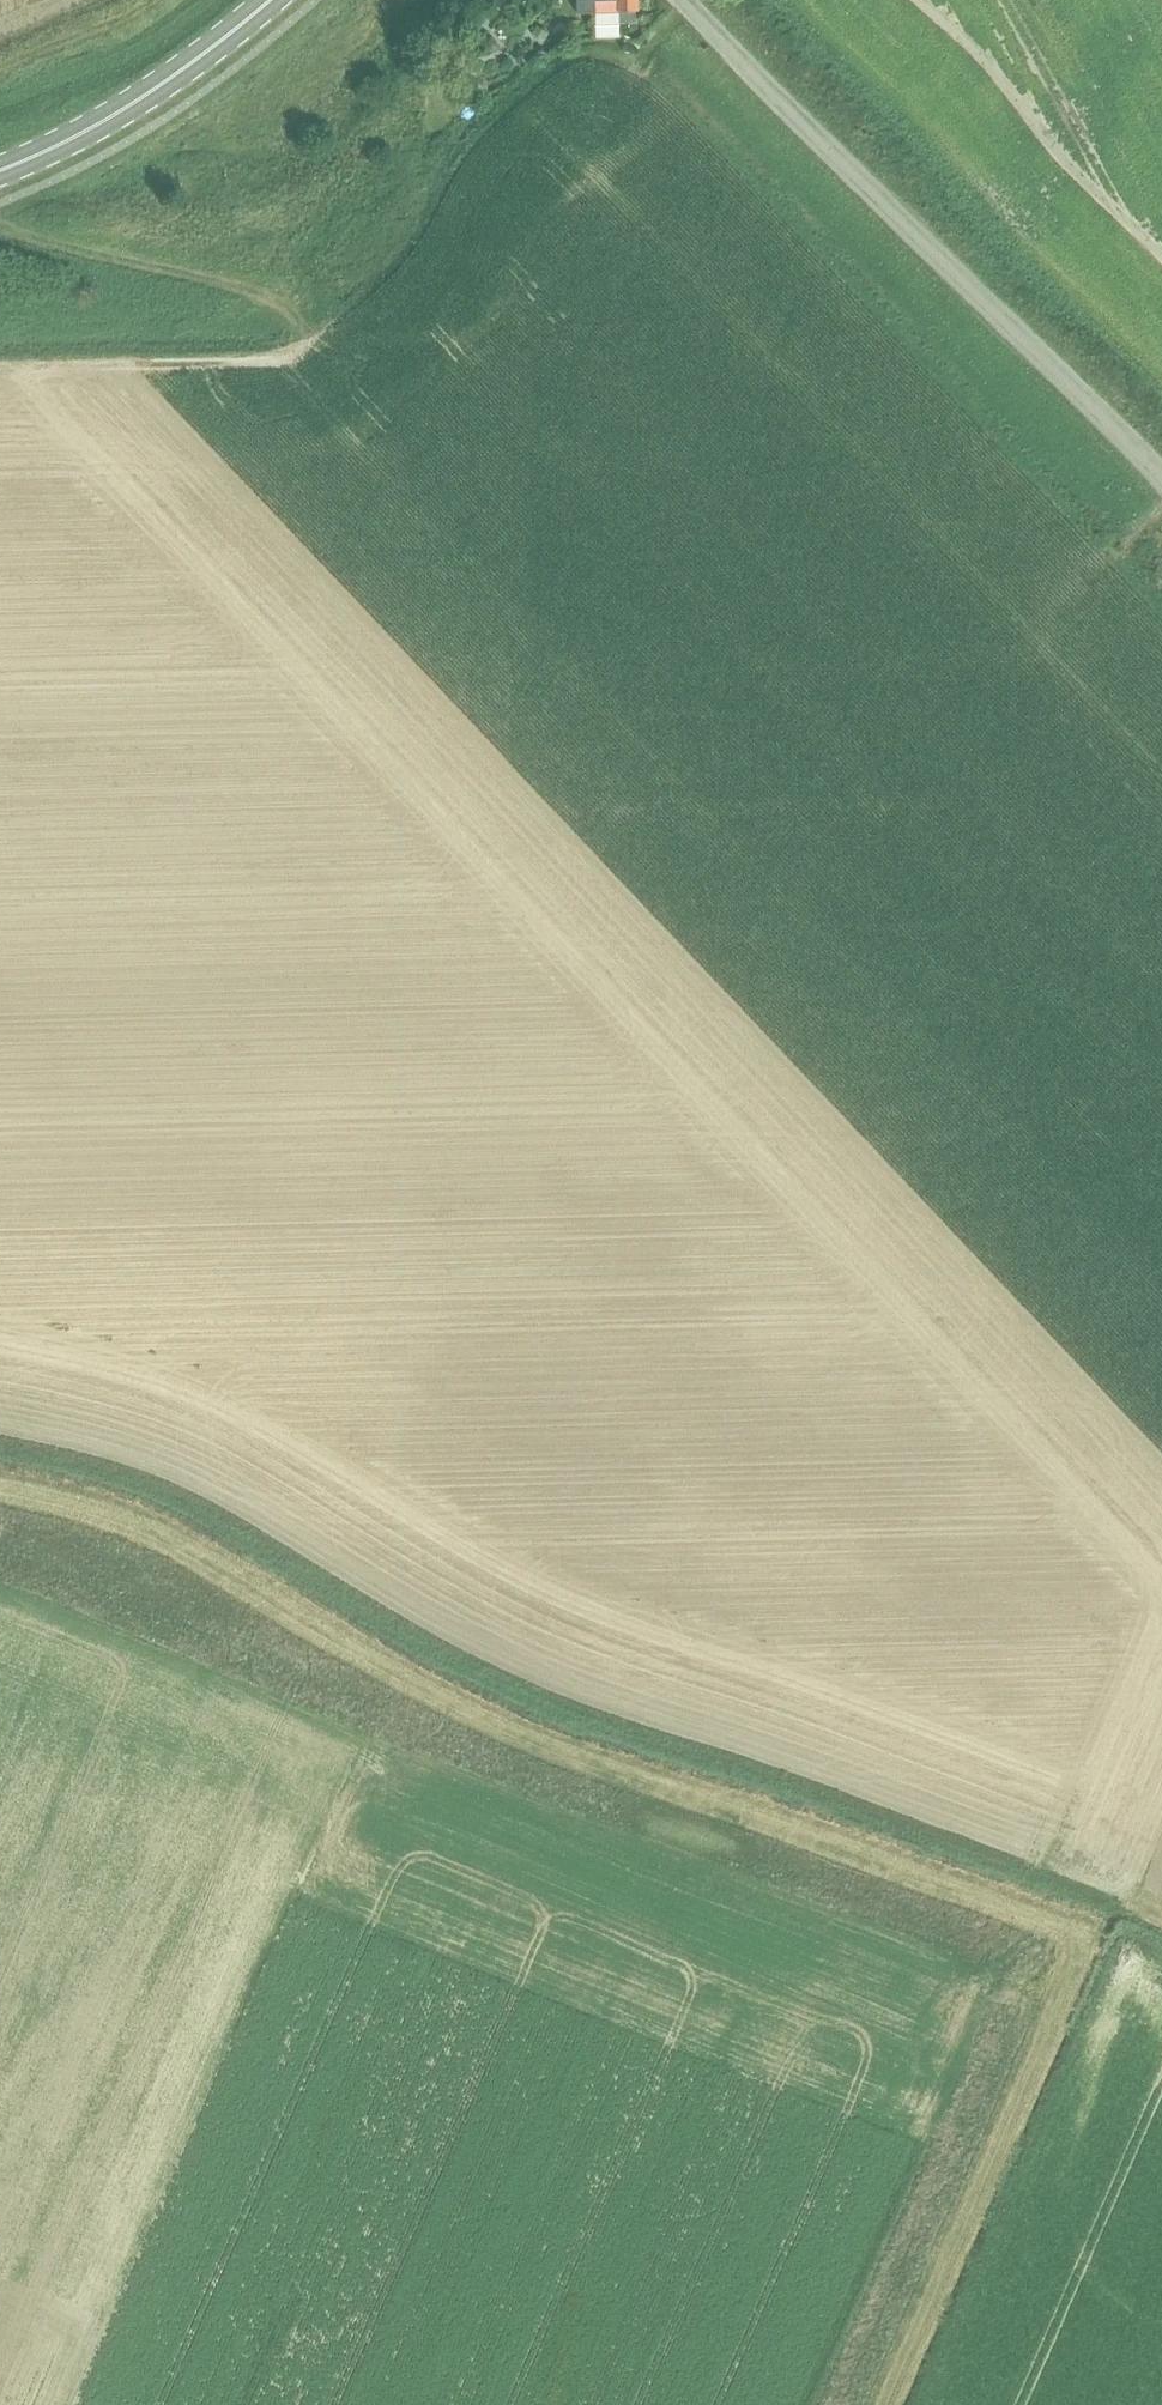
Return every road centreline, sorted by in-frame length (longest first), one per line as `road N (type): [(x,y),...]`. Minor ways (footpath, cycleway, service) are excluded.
road 1 (unclassified): [(1161,478),(683,0)]
road 2 (primary): [(0,169),(175,79),(266,0)]

